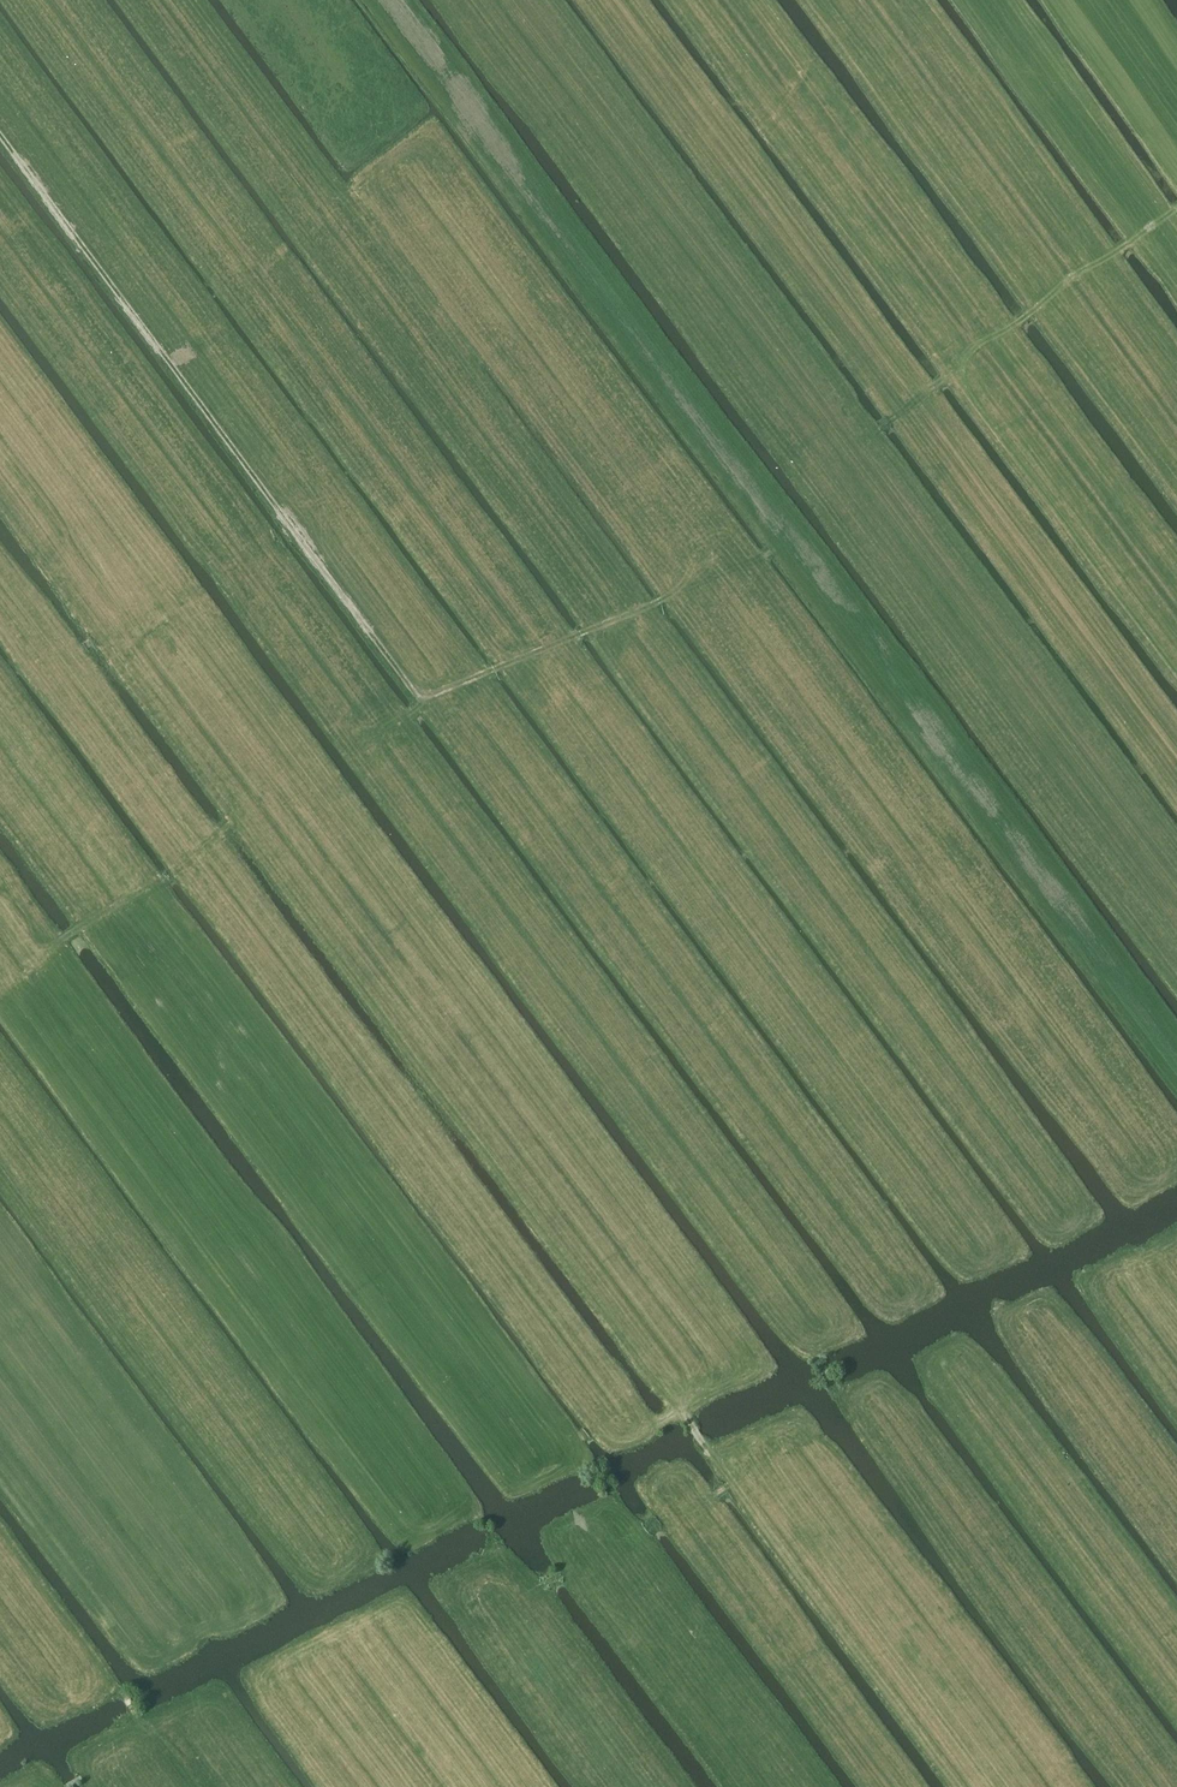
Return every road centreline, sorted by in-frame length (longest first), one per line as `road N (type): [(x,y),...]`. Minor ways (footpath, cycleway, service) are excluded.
road 1 (track): [(420,700),(0,135)]
road 2 (track): [(420,700),(658,605)]

